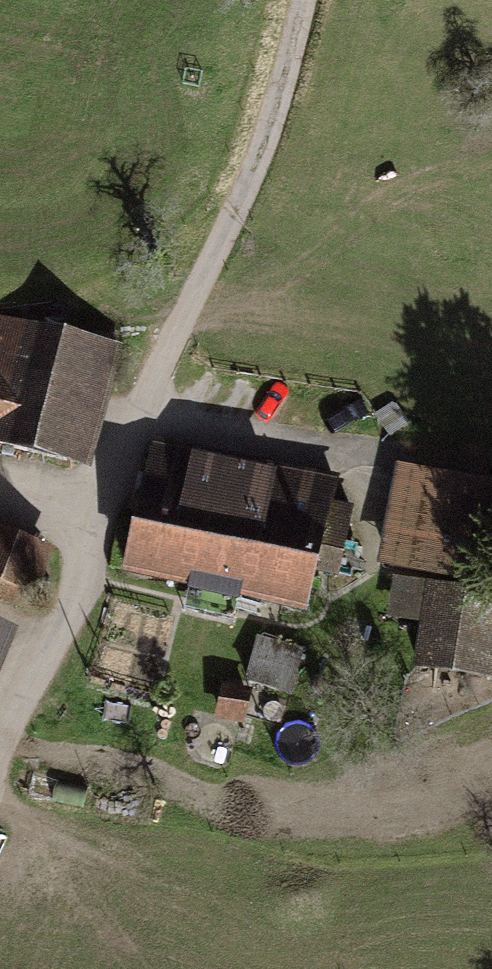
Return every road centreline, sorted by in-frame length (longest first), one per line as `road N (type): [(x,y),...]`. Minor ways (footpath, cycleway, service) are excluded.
road 1 (unclassified): [(169,360),(0,786)]
road 2 (track): [(304,0),(244,204),(169,360)]

